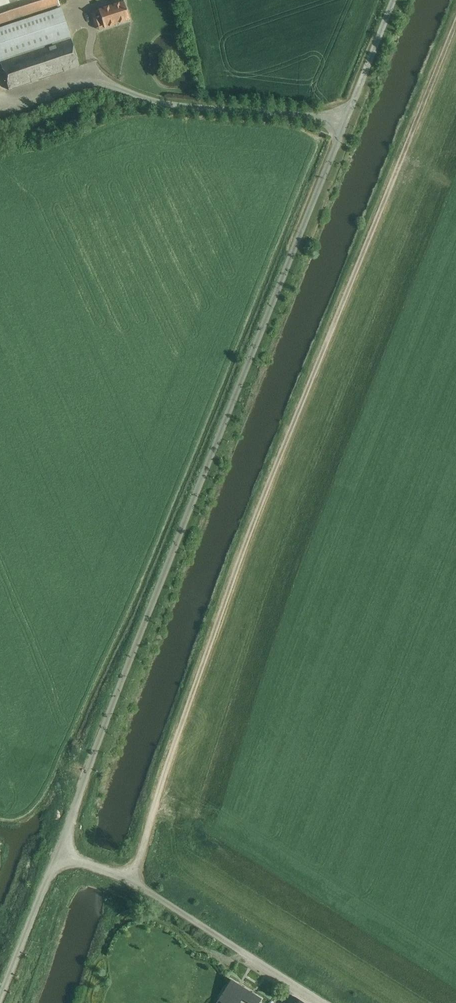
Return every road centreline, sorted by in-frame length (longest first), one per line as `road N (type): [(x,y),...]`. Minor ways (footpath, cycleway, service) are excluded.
road 1 (unclassified): [(59,854),(395,0)]
road 2 (track): [(135,883),(237,567),(455,24)]
road 3 (unclassified): [(320,1002),(135,883),(59,854)]
road 4 (unclassified): [(0,996),(59,854)]

